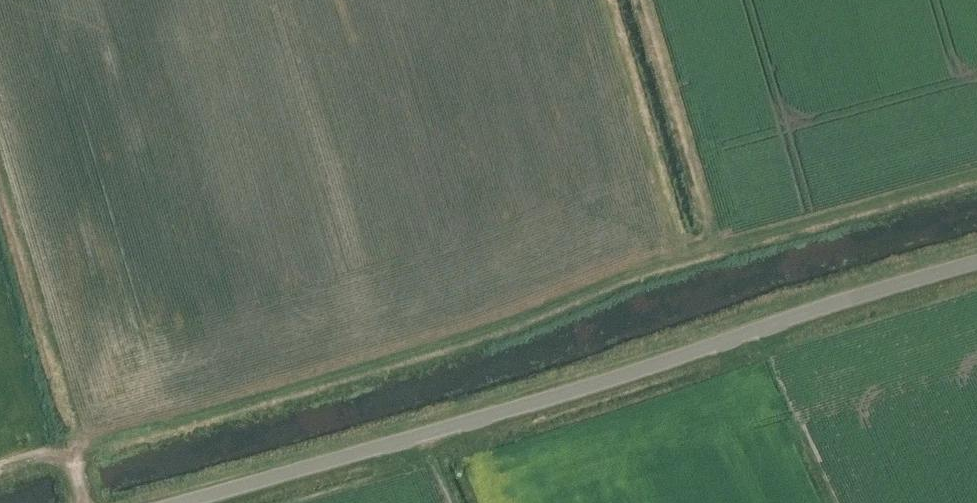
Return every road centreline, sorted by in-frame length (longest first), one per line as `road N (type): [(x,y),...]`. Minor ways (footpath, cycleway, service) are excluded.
road 1 (track): [(0,474),(399,358),(521,317),(616,270),(976,165)]
road 2 (unclassified): [(177,502),(662,367),(827,306),(976,264)]

